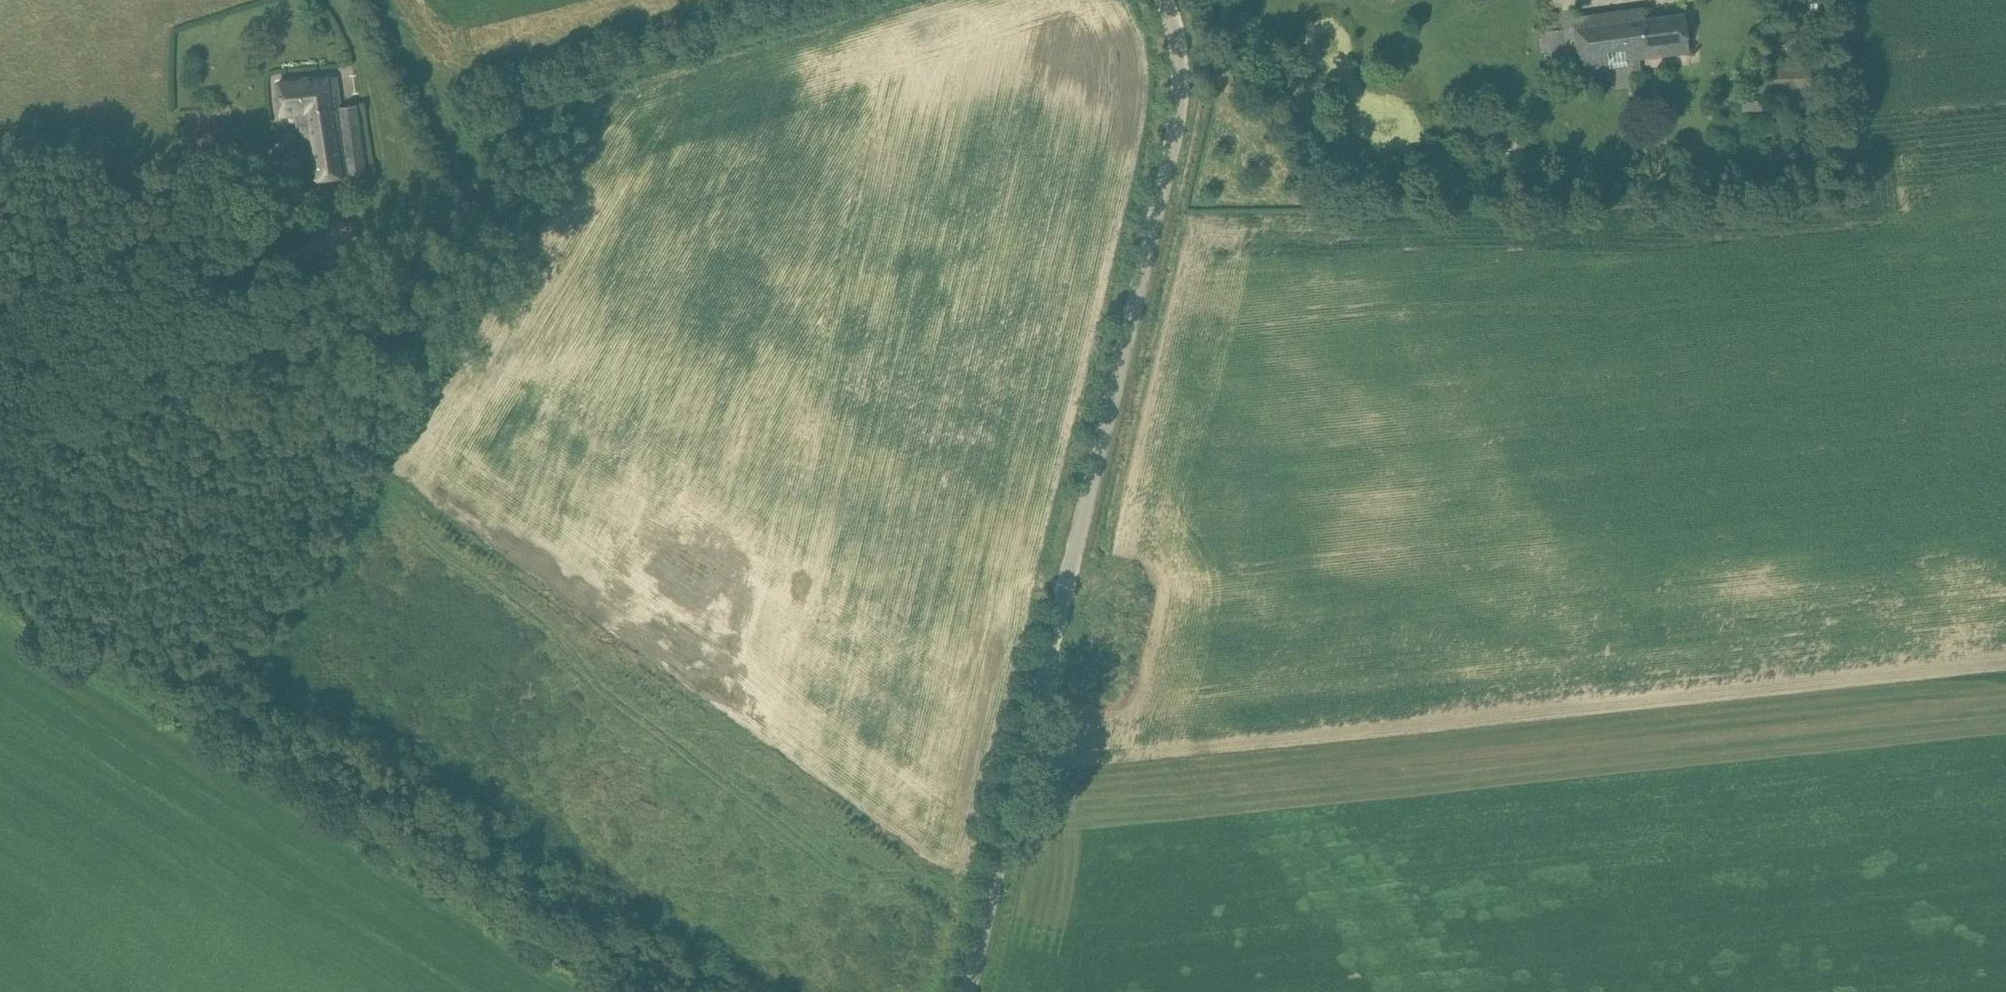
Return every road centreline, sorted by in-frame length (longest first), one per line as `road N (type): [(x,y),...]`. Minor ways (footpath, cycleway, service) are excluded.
road 1 (unclassified): [(974,991),(1171,123),(1171,83),(1149,0)]
road 2 (track): [(363,210),(349,225),(0,406)]

